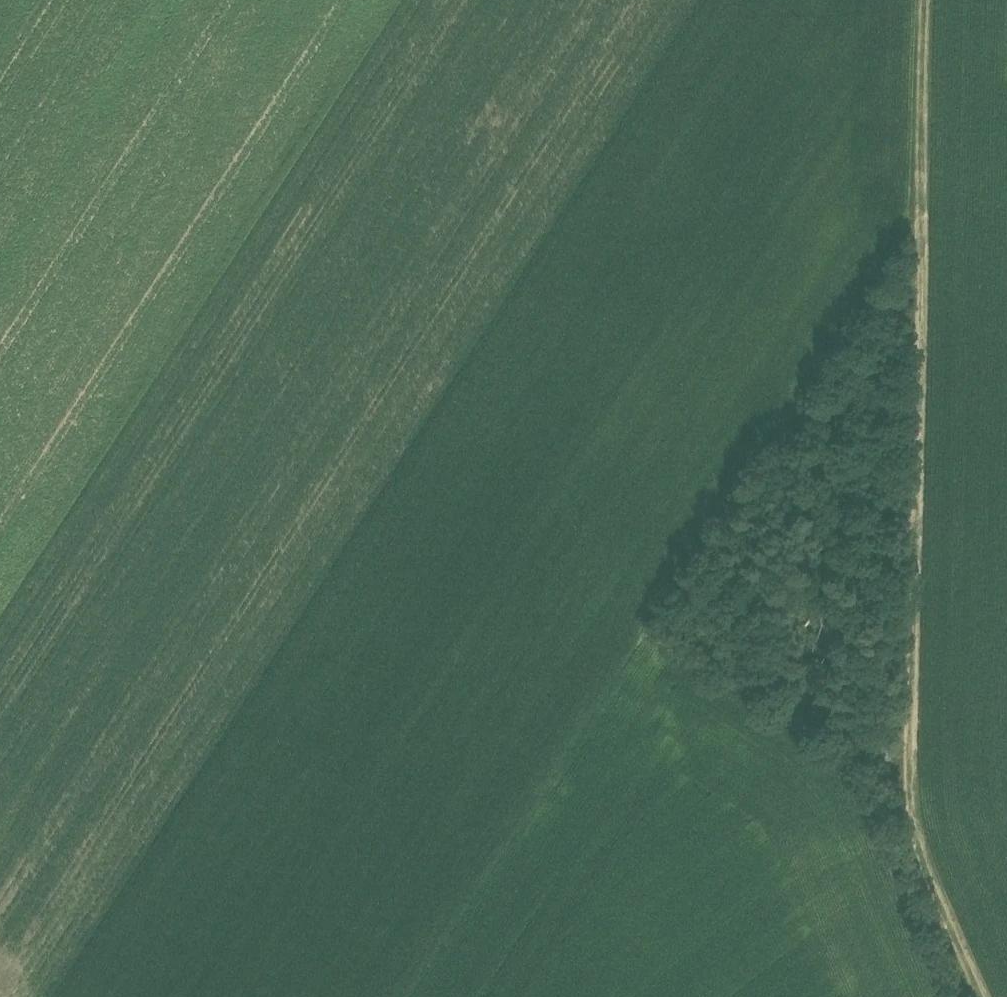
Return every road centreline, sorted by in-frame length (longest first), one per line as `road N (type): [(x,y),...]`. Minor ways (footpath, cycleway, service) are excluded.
road 1 (track): [(920,0),(907,803),(984,996)]

